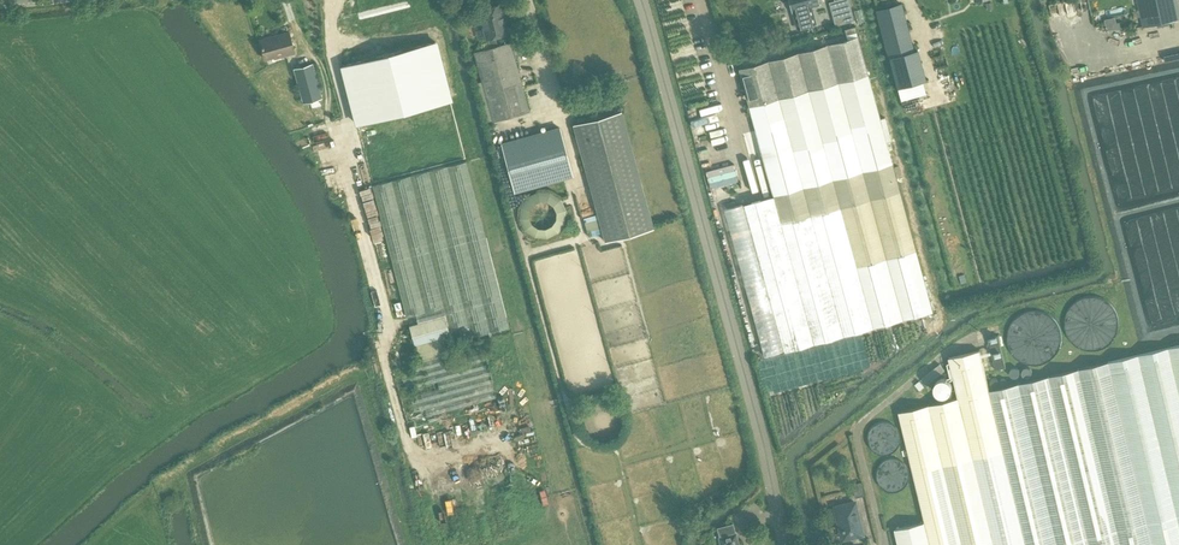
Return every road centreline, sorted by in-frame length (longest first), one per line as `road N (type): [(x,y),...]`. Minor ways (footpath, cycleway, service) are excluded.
road 1 (unclassified): [(788,544),(642,0)]

